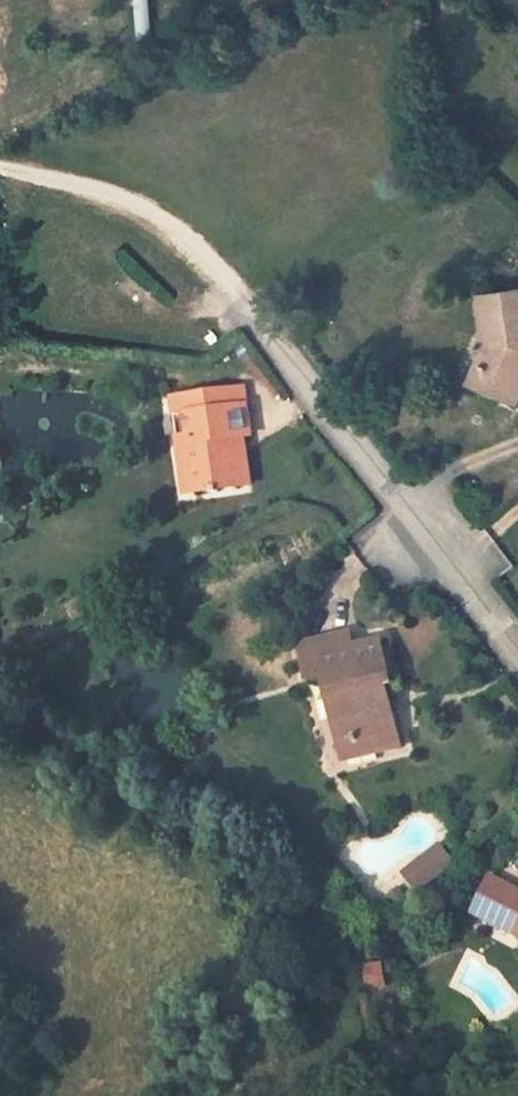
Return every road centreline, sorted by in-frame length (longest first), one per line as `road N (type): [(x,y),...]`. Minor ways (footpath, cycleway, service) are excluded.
road 1 (residential): [(517,646),(251,307)]

